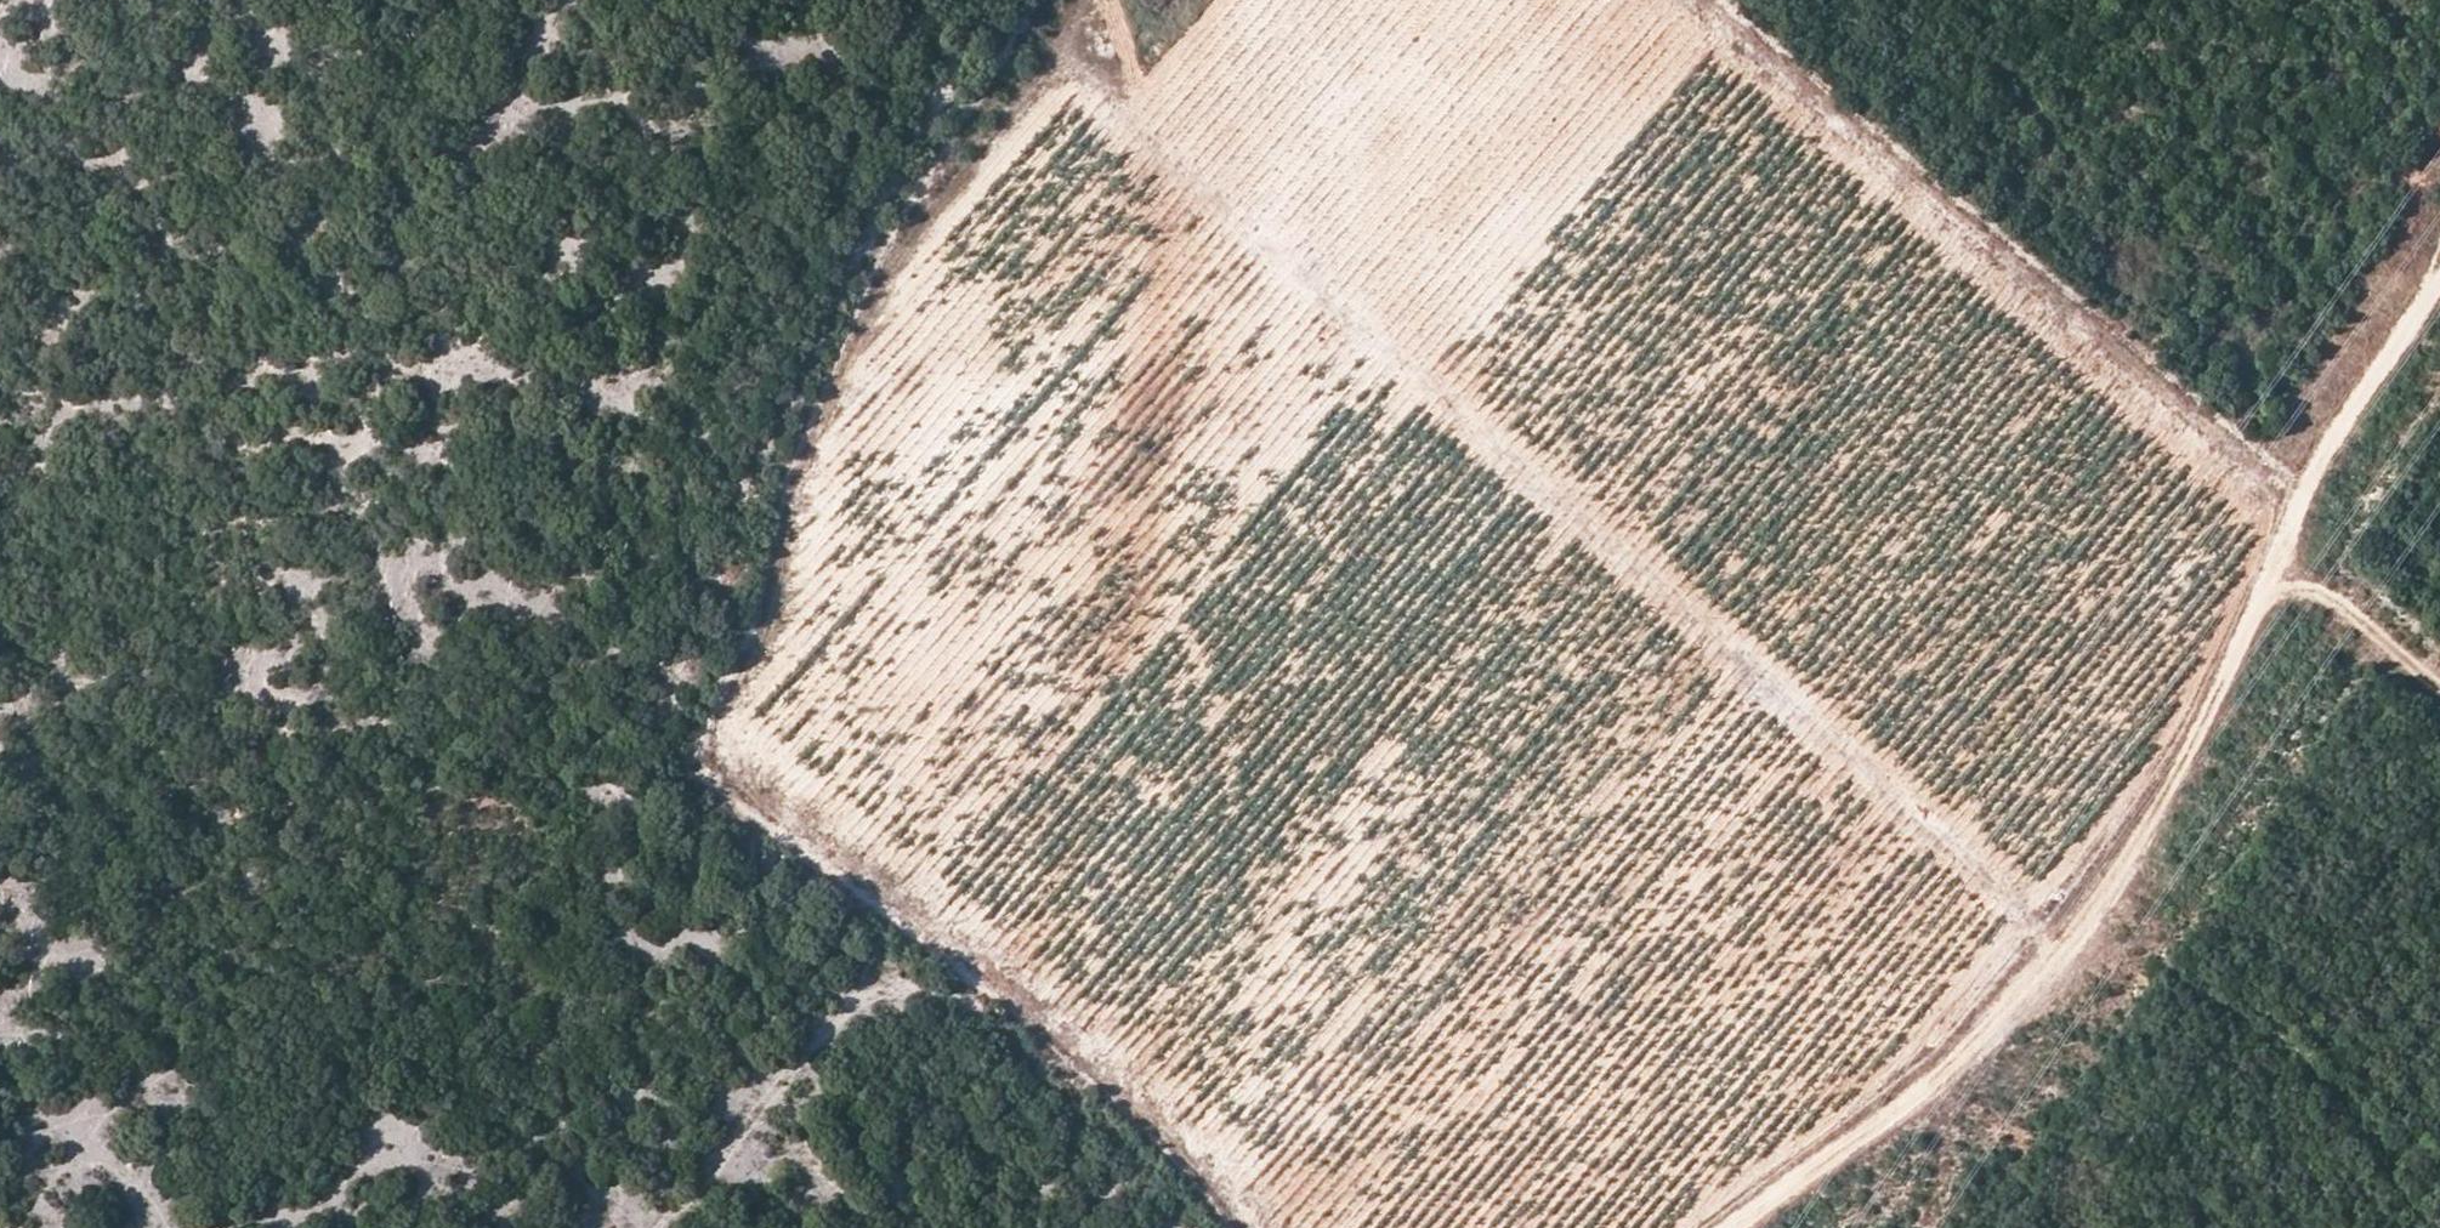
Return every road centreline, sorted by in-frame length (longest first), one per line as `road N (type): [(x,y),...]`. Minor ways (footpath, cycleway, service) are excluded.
road 1 (track): [(2439,281),(2309,489),(2216,708),(2083,940),(1952,1062),(1731,1227)]
road 2 (track): [(2279,555),(2439,683)]

